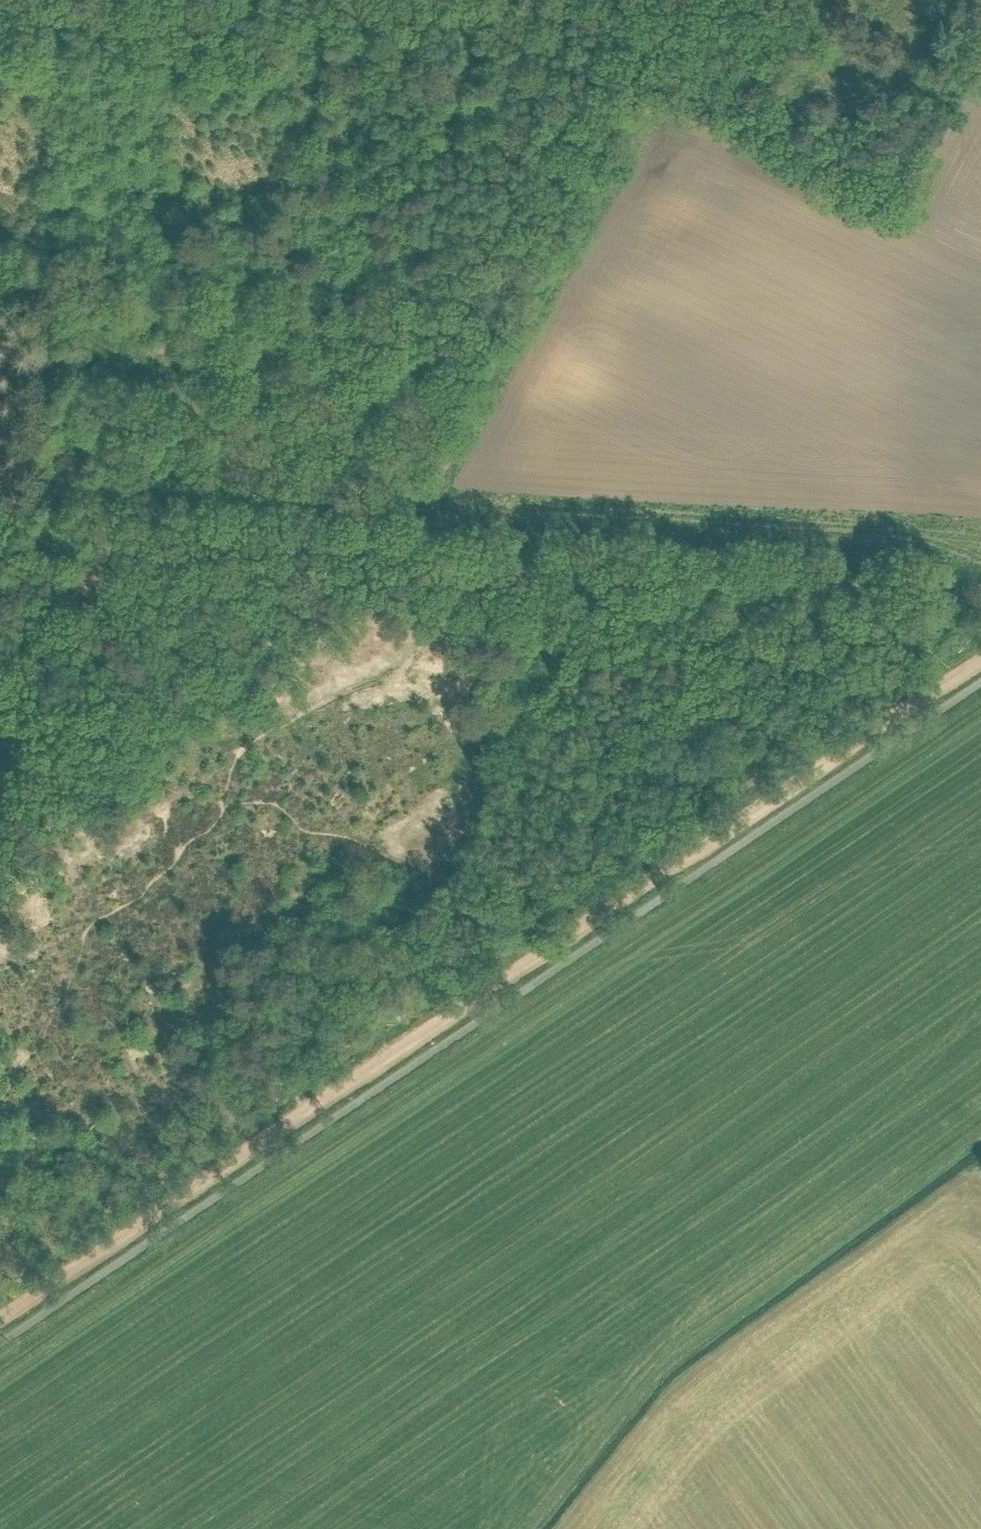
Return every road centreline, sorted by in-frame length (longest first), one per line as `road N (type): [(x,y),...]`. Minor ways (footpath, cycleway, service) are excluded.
road 1 (track): [(0,1318),(980,659)]
road 2 (track): [(683,0),(370,555)]
road 3 (track): [(370,555),(463,583),(599,579),(980,594)]
road 4 (track): [(370,555),(0,543)]

